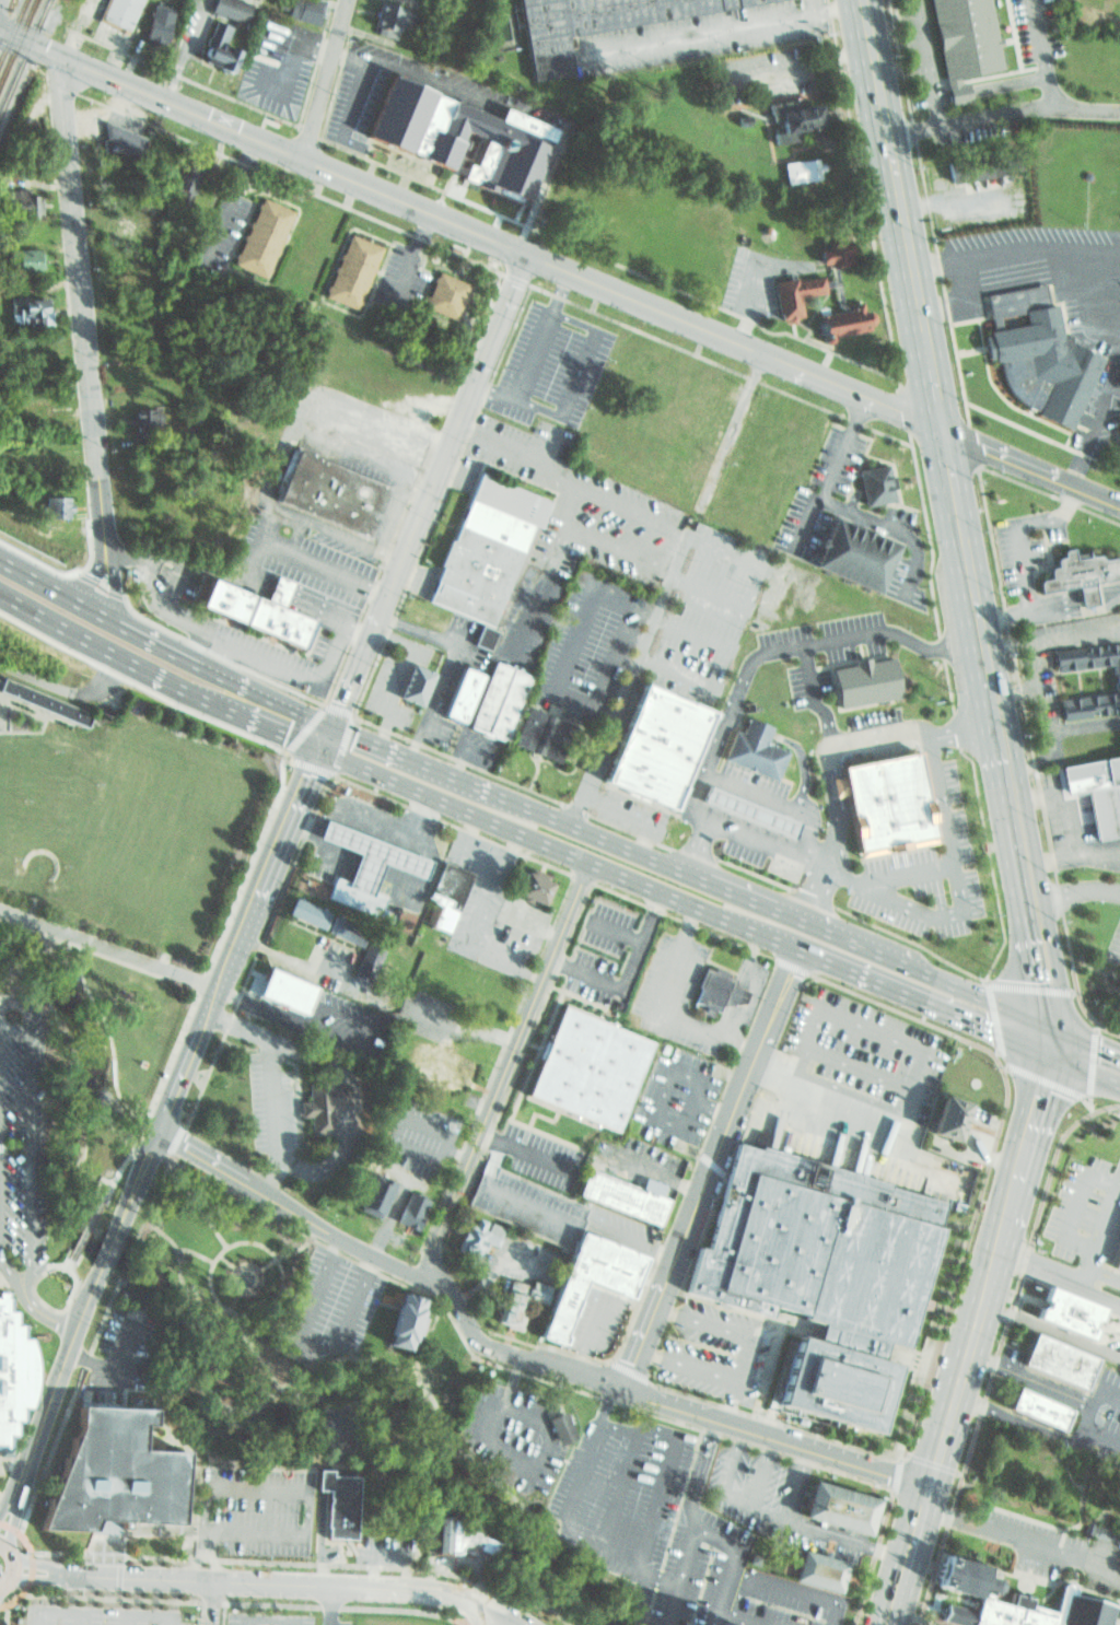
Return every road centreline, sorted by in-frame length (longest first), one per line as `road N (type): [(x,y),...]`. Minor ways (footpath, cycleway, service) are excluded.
road 1 (residential): [(930,1486),(486,1348),(452,1295),(322,1232),(160,1129)]
road 2 (tertiary): [(58,56),(527,255)]
road 3 (trunk): [(320,750),(780,943)]
road 4 (residential): [(103,516),(58,56)]
road 5 (tertiary): [(478,1608),(432,1591),(382,1587),(62,1575)]
road 6 (primary): [(1069,1033),(1005,692),(985,669)]
road 7 (trunk): [(331,725),(0,562)]
road 8 (primary): [(922,334),(859,0)]
road 9 (residential): [(463,1174),(590,863)]
road 10 (residential): [(674,1261),(797,950)]
road 11 (primary): [(981,727),(1037,1020)]
road 12 (trunk): [(780,943),(1053,1056)]
road 13 (tertiary): [(527,255),(786,363)]
road 14 (trunk): [(0,595),(233,714)]
road 15 (trunk): [(912,968),(684,873)]
road 16 (tertiary): [(15,1497),(101,1269)]
road 17 (tertiary): [(385,598),(472,387)]
road 18 (trunk): [(684,873),(487,791)]
road 19 (primary): [(930,1486),(983,1301)]
road 20 (tertiary): [(252,912),(320,750)]
road 21 (trunk): [(487,791),(331,725)]
road 22 (tertiary): [(786,363),(940,429)]
road 23 (residential): [(299,157),(344,0)]
road 24 (tertiary): [(160,1129),(219,990)]
road 25 (primary): [(890,1624),(930,1486)]
road 26 (tertiary): [(472,387),(527,255)]
road 27 (residential): [(622,1391),(674,1261)]
road 28 (tertiary): [(940,429),(1068,483)]
road 29 (tertiary): [(331,725),(385,598)]
road 30 (trunk): [(1037,1020),(912,968)]
road 31 (residential): [(996,1255),(1119,1306)]
road 32 (primary): [(1016,1180),(1053,1056)]
road 33 (primary): [(983,1301),(1016,1180)]

